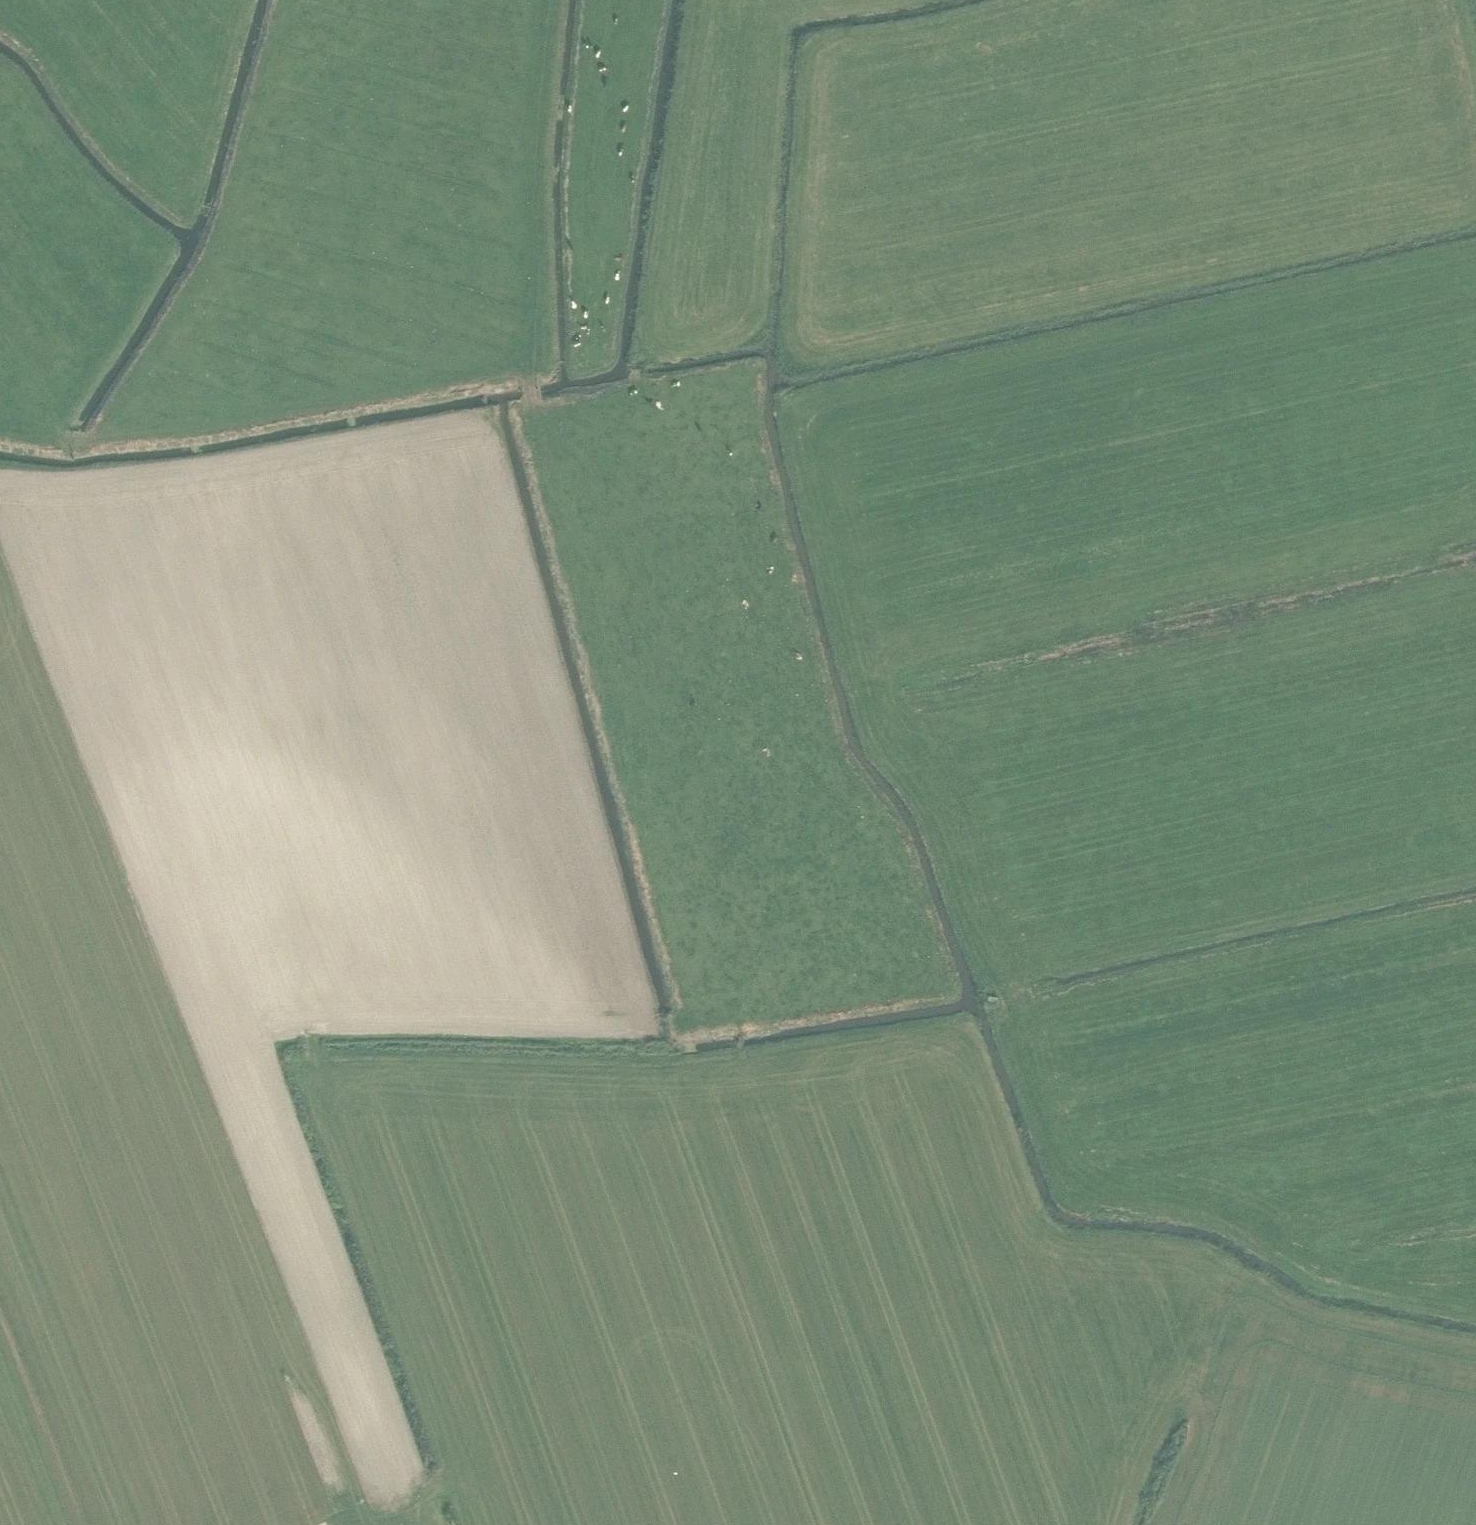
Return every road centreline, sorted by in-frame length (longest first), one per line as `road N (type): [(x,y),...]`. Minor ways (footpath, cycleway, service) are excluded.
road 1 (track): [(333,1524),(453,1488),(471,1497),(486,1524)]

